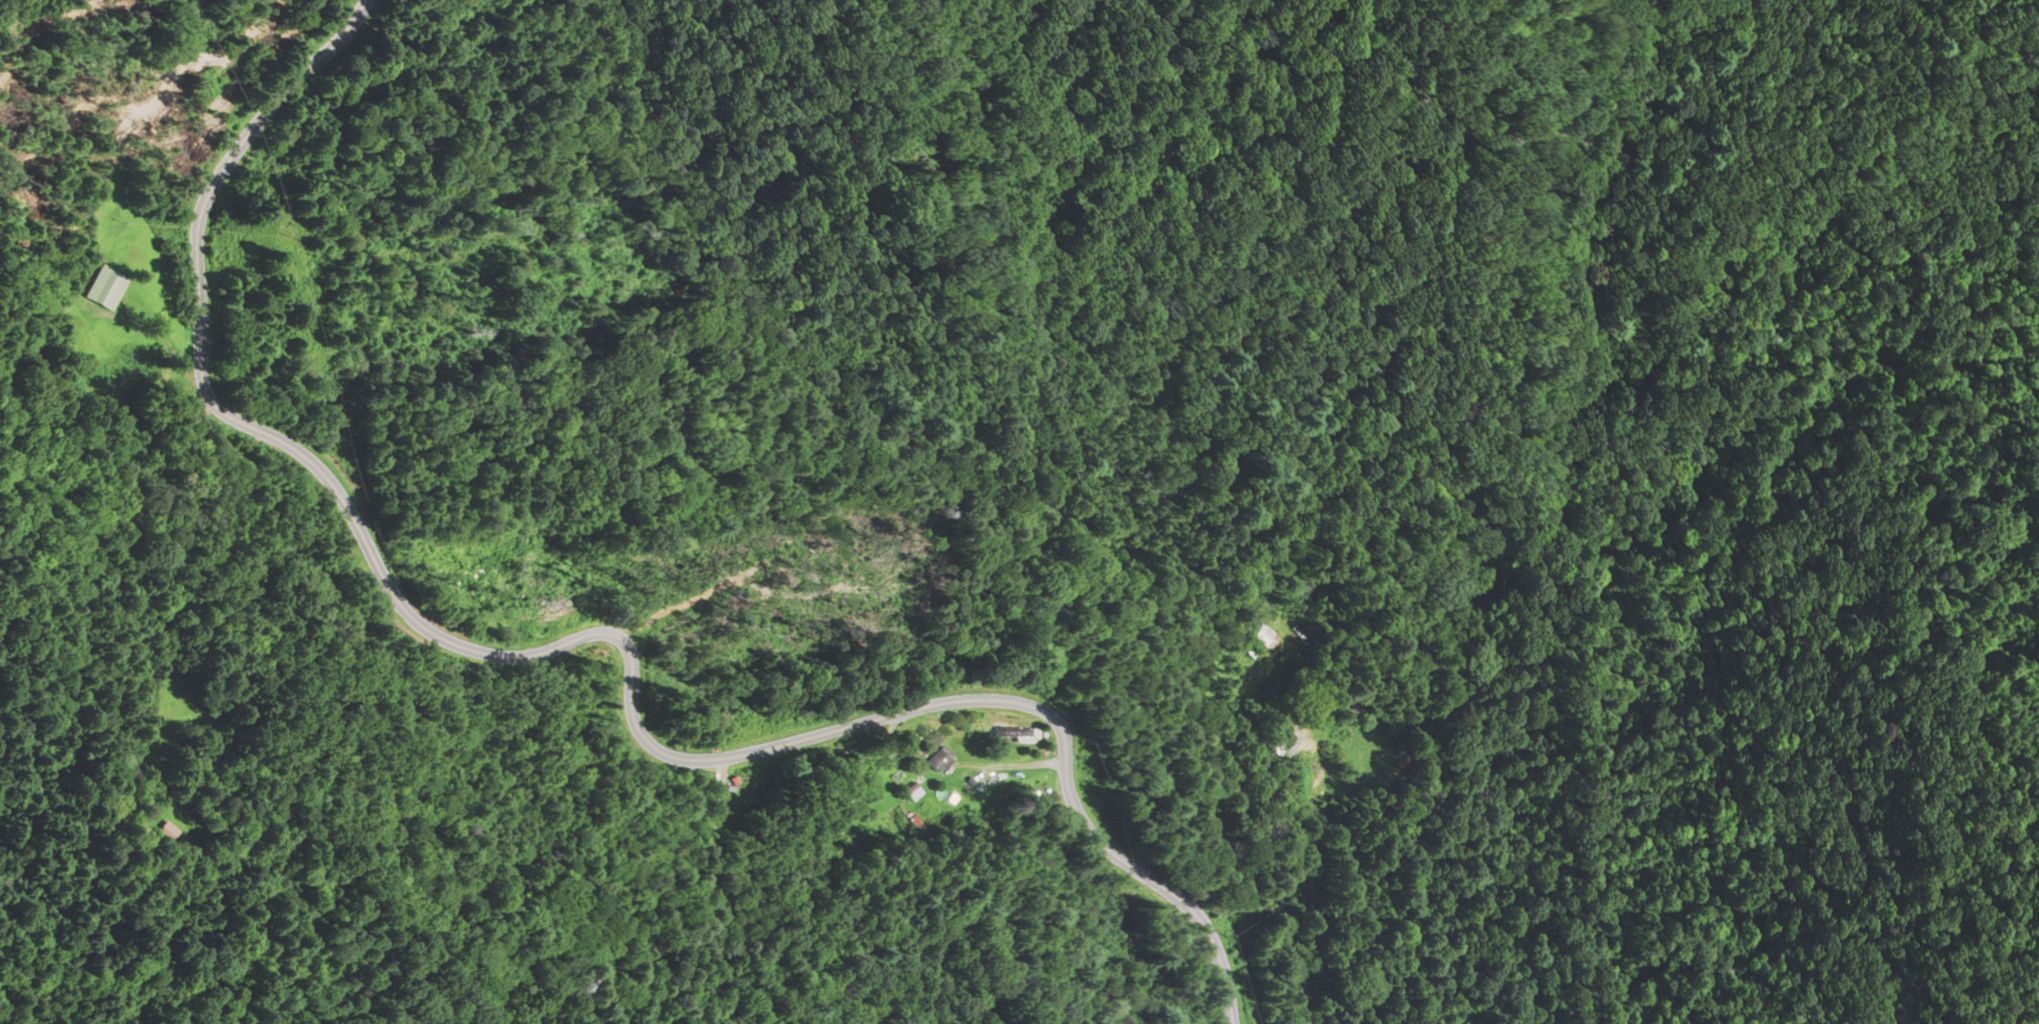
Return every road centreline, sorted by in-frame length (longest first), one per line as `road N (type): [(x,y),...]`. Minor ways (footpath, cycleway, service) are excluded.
road 1 (residential): [(1232,1023),(1200,928),(1085,827),(1066,801),(1058,740),(1031,713),(982,702),(776,750),(683,762),(661,752),(640,725),(622,648),(605,639),(581,641),(509,660),(439,645),(392,604),(336,493),(302,458),(178,395),(163,316),(231,136),(289,73),(325,0)]

